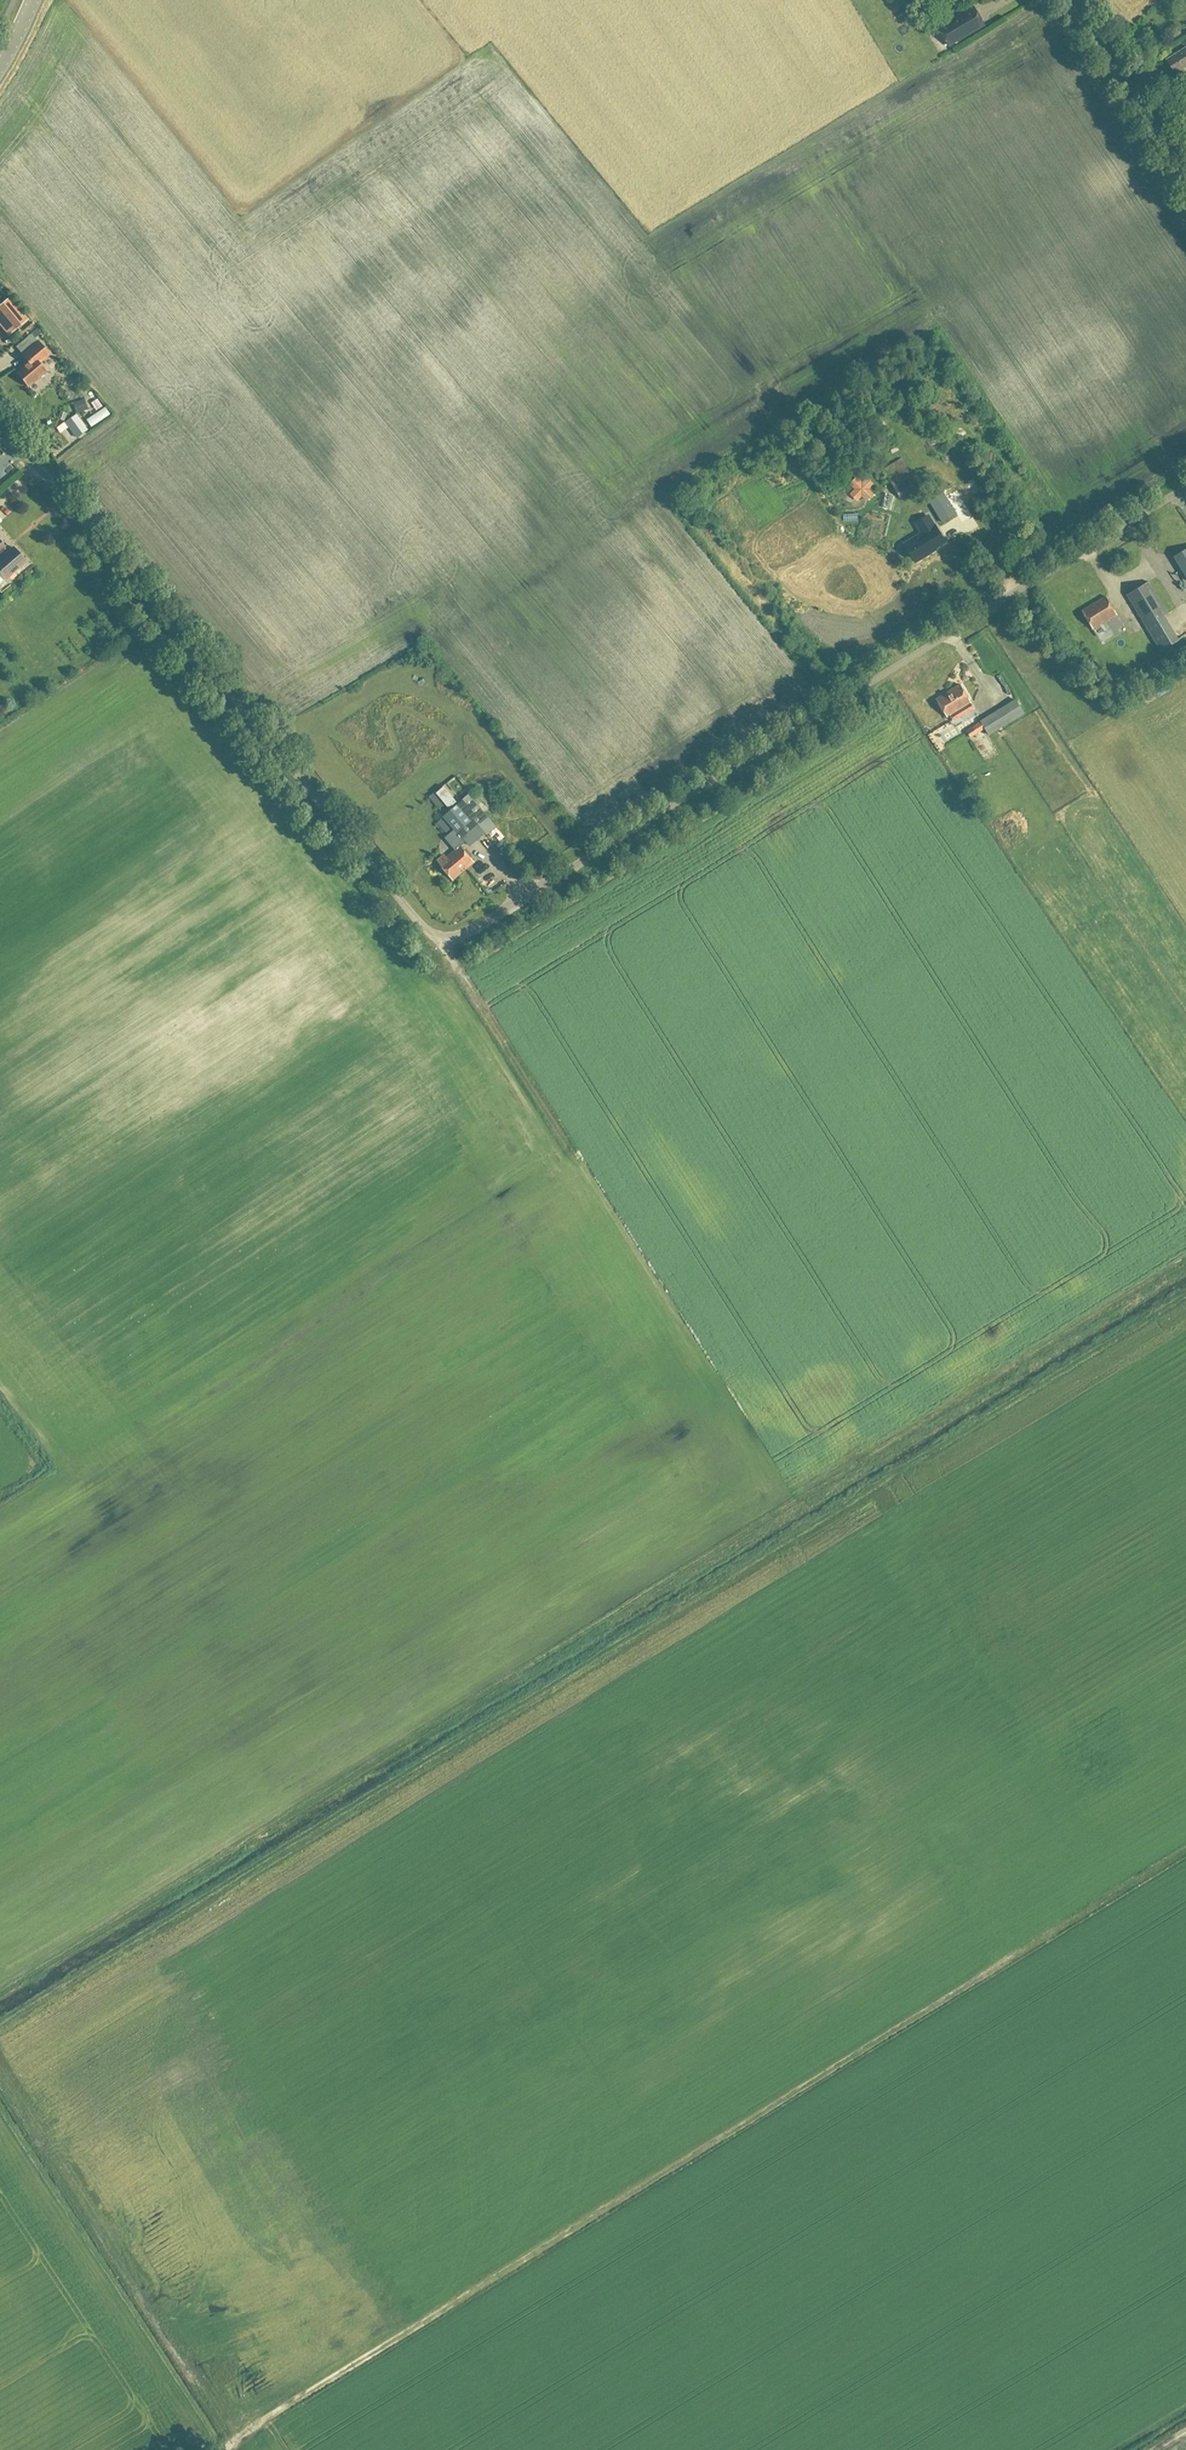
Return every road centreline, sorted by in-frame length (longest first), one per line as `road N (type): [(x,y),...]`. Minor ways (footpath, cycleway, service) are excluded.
road 1 (unclassified): [(0,423),(438,942),(1185,478)]
road 2 (track): [(1185,1846),(217,2449)]
road 3 (unclassified): [(1185,183),(1065,0)]

